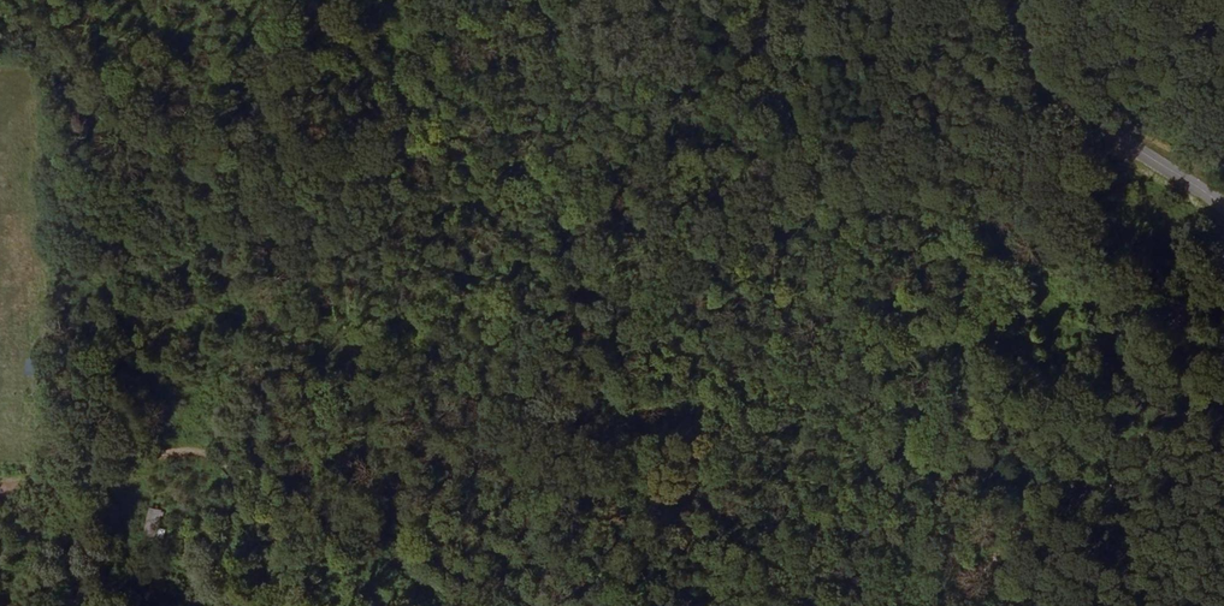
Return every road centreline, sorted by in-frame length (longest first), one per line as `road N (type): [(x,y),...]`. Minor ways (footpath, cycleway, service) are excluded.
road 1 (track): [(438,605),(380,541),(320,523),(209,455),(84,470),(0,460)]
road 2 (tertiary): [(1015,0),(1043,53),(1120,139),(1223,210)]

